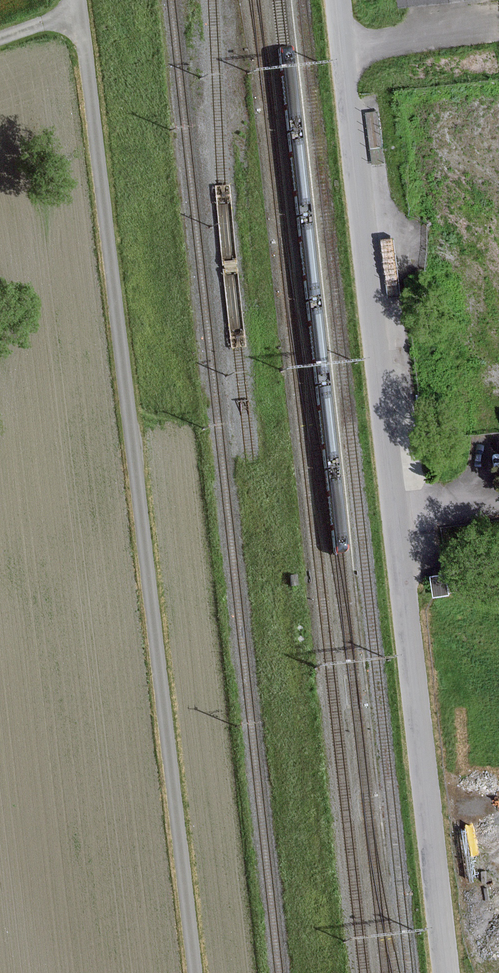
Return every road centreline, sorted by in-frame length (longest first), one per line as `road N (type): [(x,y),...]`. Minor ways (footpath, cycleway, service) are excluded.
road 1 (unclassified): [(194,972),(77,0)]
road 2 (unclassified): [(446,972),(336,0)]

